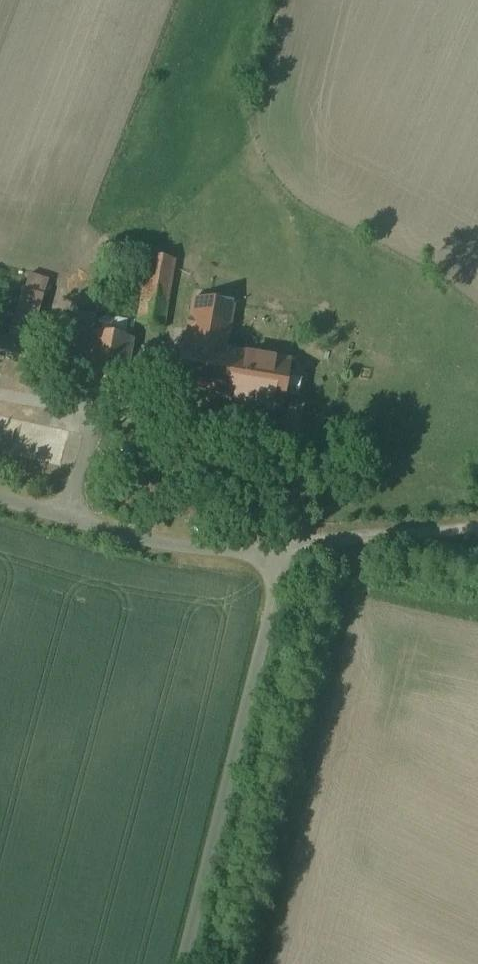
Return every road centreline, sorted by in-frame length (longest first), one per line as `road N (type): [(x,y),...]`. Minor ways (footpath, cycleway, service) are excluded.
road 1 (unclassified): [(168,963),(267,586)]
road 2 (residential): [(267,586),(0,490)]
road 3 (track): [(267,586),(361,524),(477,501)]

